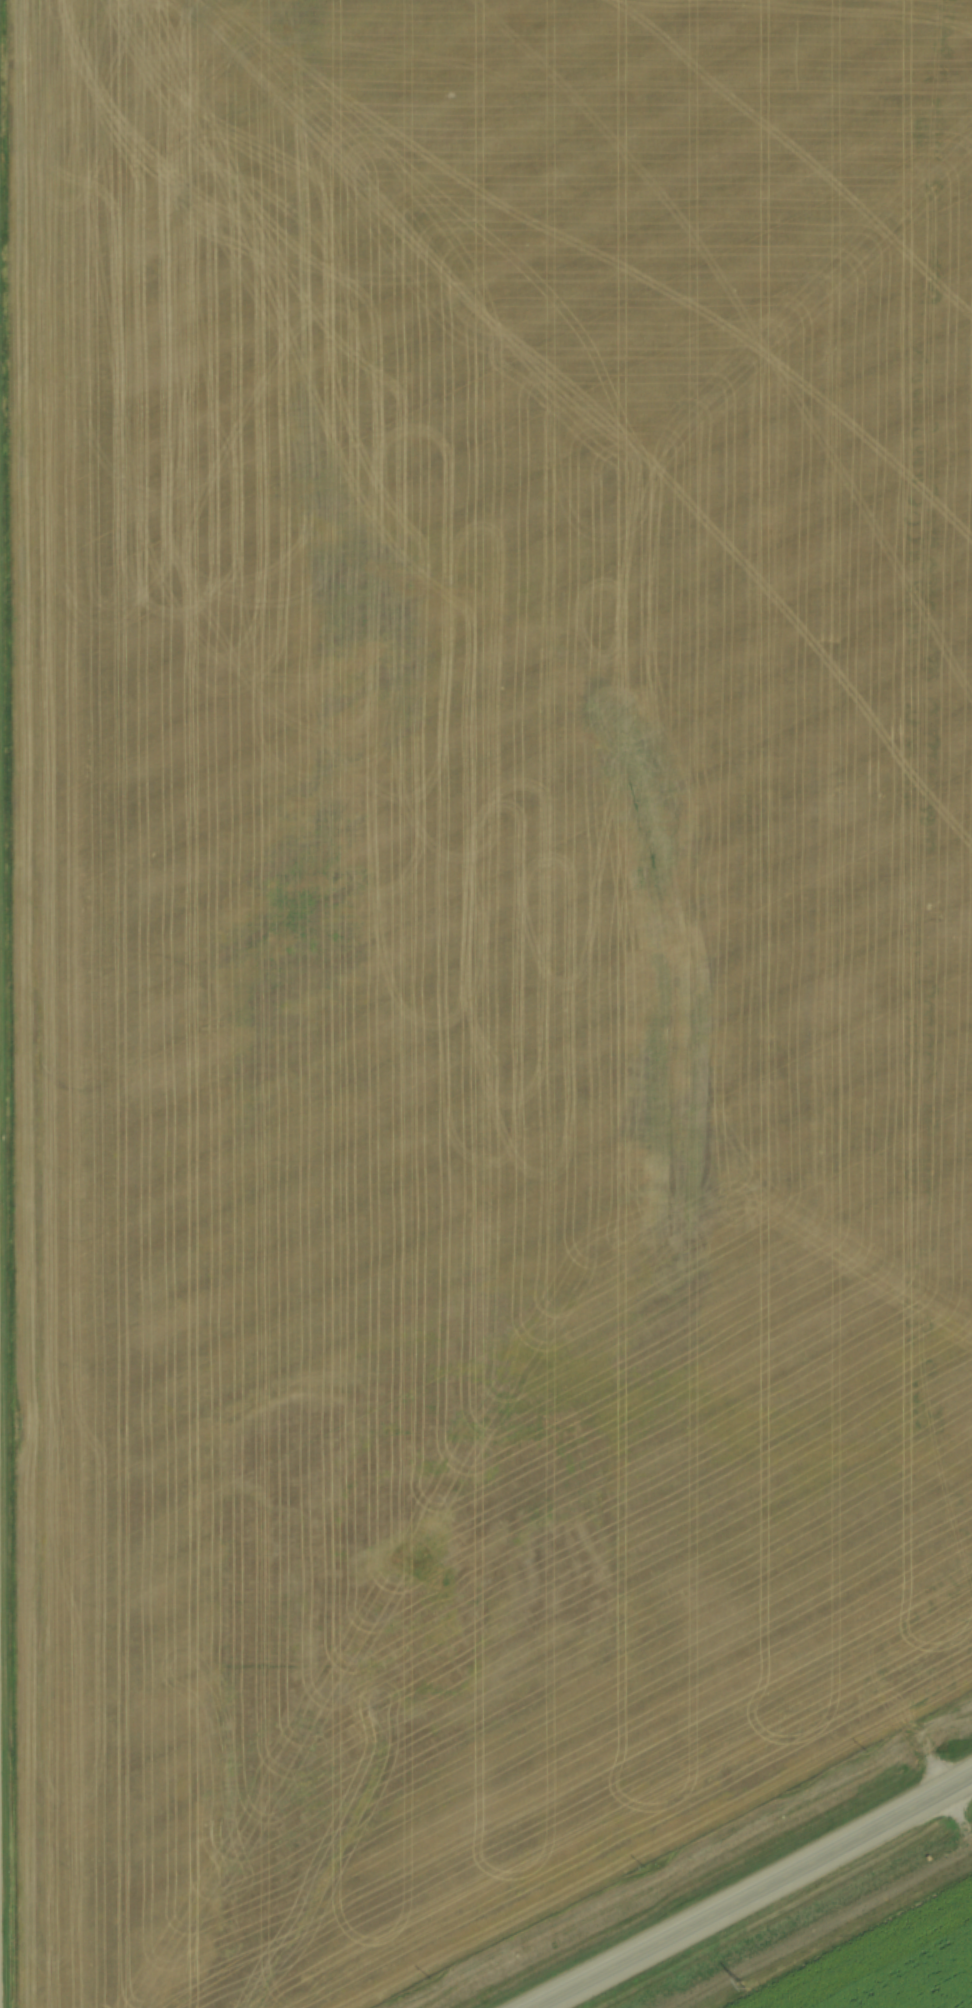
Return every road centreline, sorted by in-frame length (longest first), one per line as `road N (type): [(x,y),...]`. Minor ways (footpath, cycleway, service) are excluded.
road 1 (primary): [(971,1776),(538,2007)]

